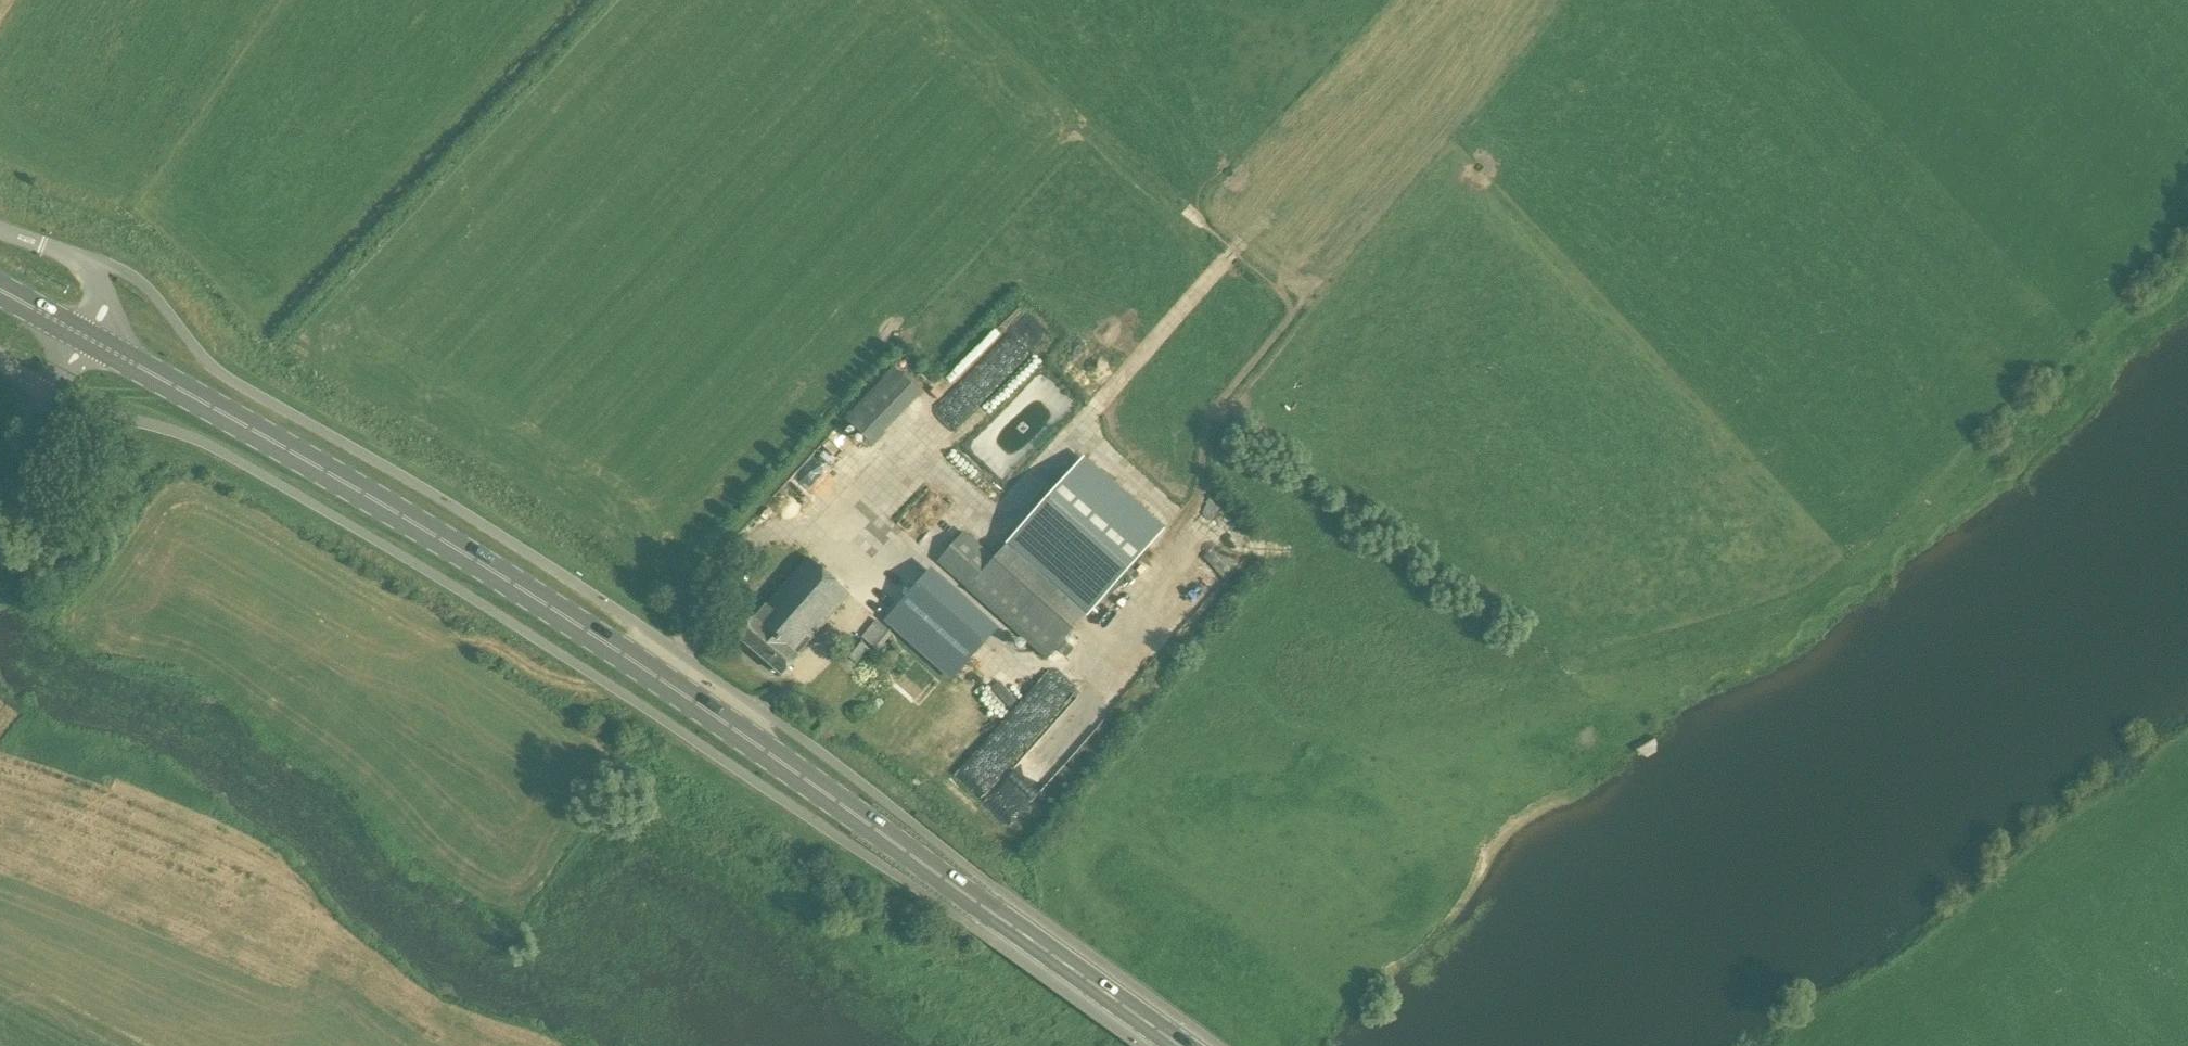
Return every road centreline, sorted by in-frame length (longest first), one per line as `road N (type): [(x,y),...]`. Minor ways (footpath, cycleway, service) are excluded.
road 1 (primary): [(1177,1045),(604,640),(86,337)]
road 2 (unclassified): [(86,337),(102,305),(96,274),(85,261),(0,231)]
road 3 (unclassified): [(0,527),(56,399)]

